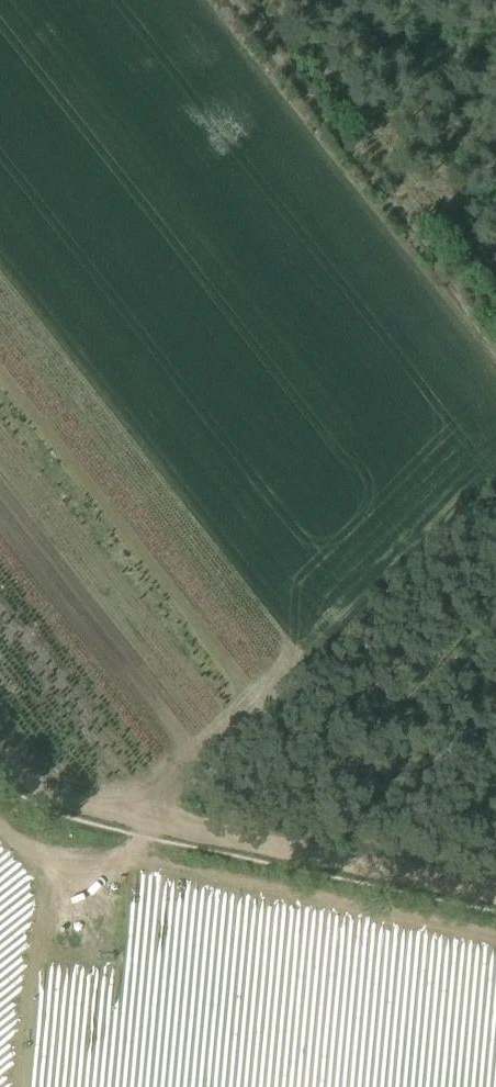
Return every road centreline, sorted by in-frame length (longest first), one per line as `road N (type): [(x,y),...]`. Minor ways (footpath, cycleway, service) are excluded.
road 1 (track): [(495,892),(88,806),(13,769),(0,754)]
road 2 (track): [(249,0),(495,314)]

